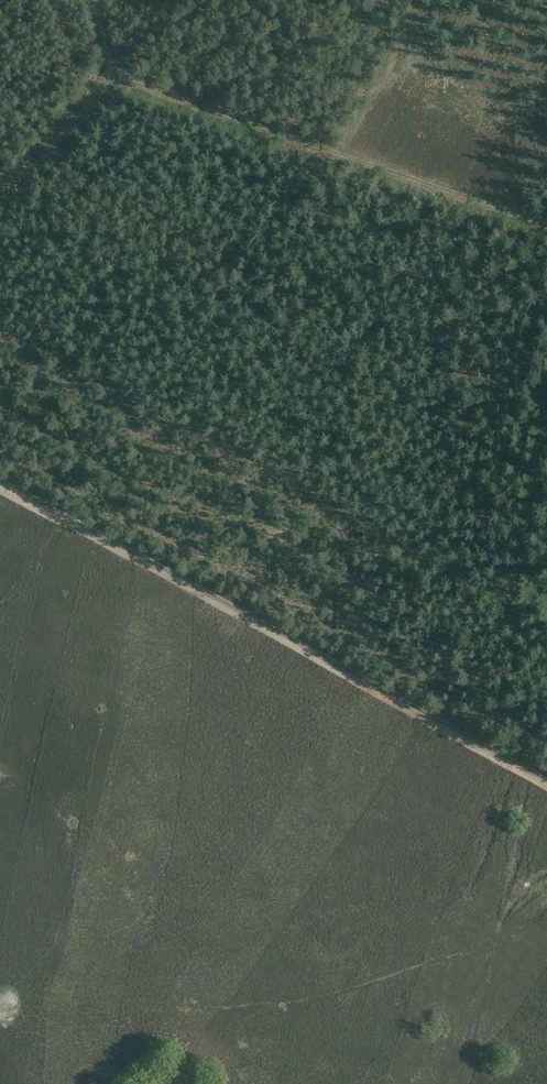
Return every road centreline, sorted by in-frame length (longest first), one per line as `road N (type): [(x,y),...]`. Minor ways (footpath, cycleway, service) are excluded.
road 1 (track): [(546,783),(328,658),(0,488)]
road 2 (track): [(114,76),(546,220)]
road 3 (track): [(0,205),(114,76)]

